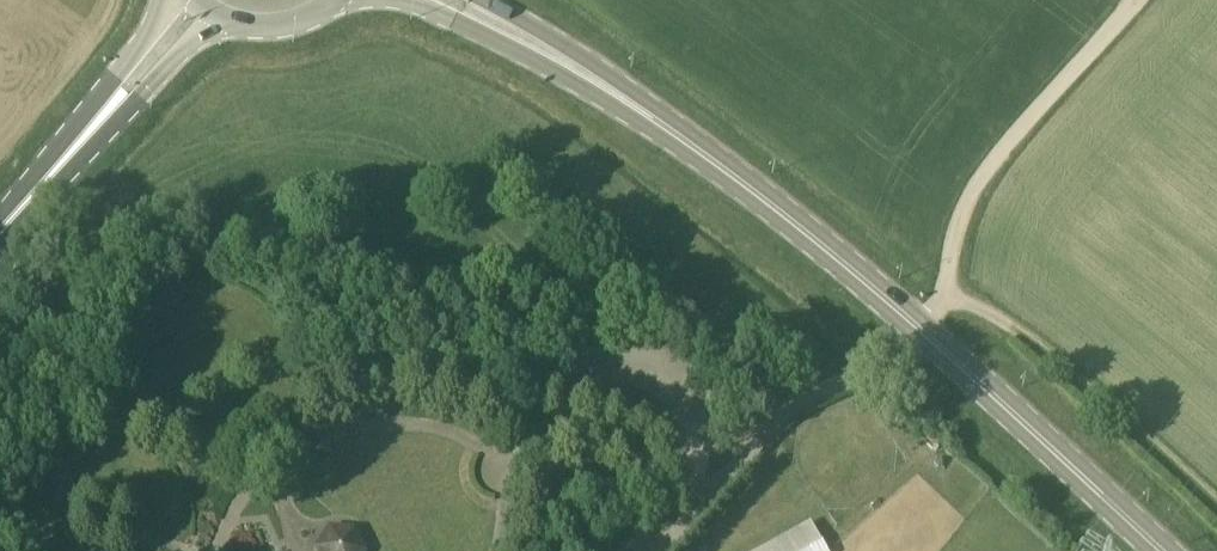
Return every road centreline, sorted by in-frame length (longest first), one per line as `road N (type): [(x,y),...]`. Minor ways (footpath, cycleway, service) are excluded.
road 1 (primary): [(919,329),(751,189),(521,38)]
road 2 (track): [(1132,0),(973,190),(956,225),(945,300),(919,329)]
road 3 (residential): [(662,550),(776,424),(817,393),(865,375),(919,329)]
road 4 (track): [(945,300),(1000,322),(1102,397),(1216,504)]
road 5 (primary): [(1158,550),(919,329)]
road 6 (primary): [(79,141),(225,22)]
road 7 (primary): [(167,0),(79,141)]
road 8 (primary): [(398,0),(521,38)]

